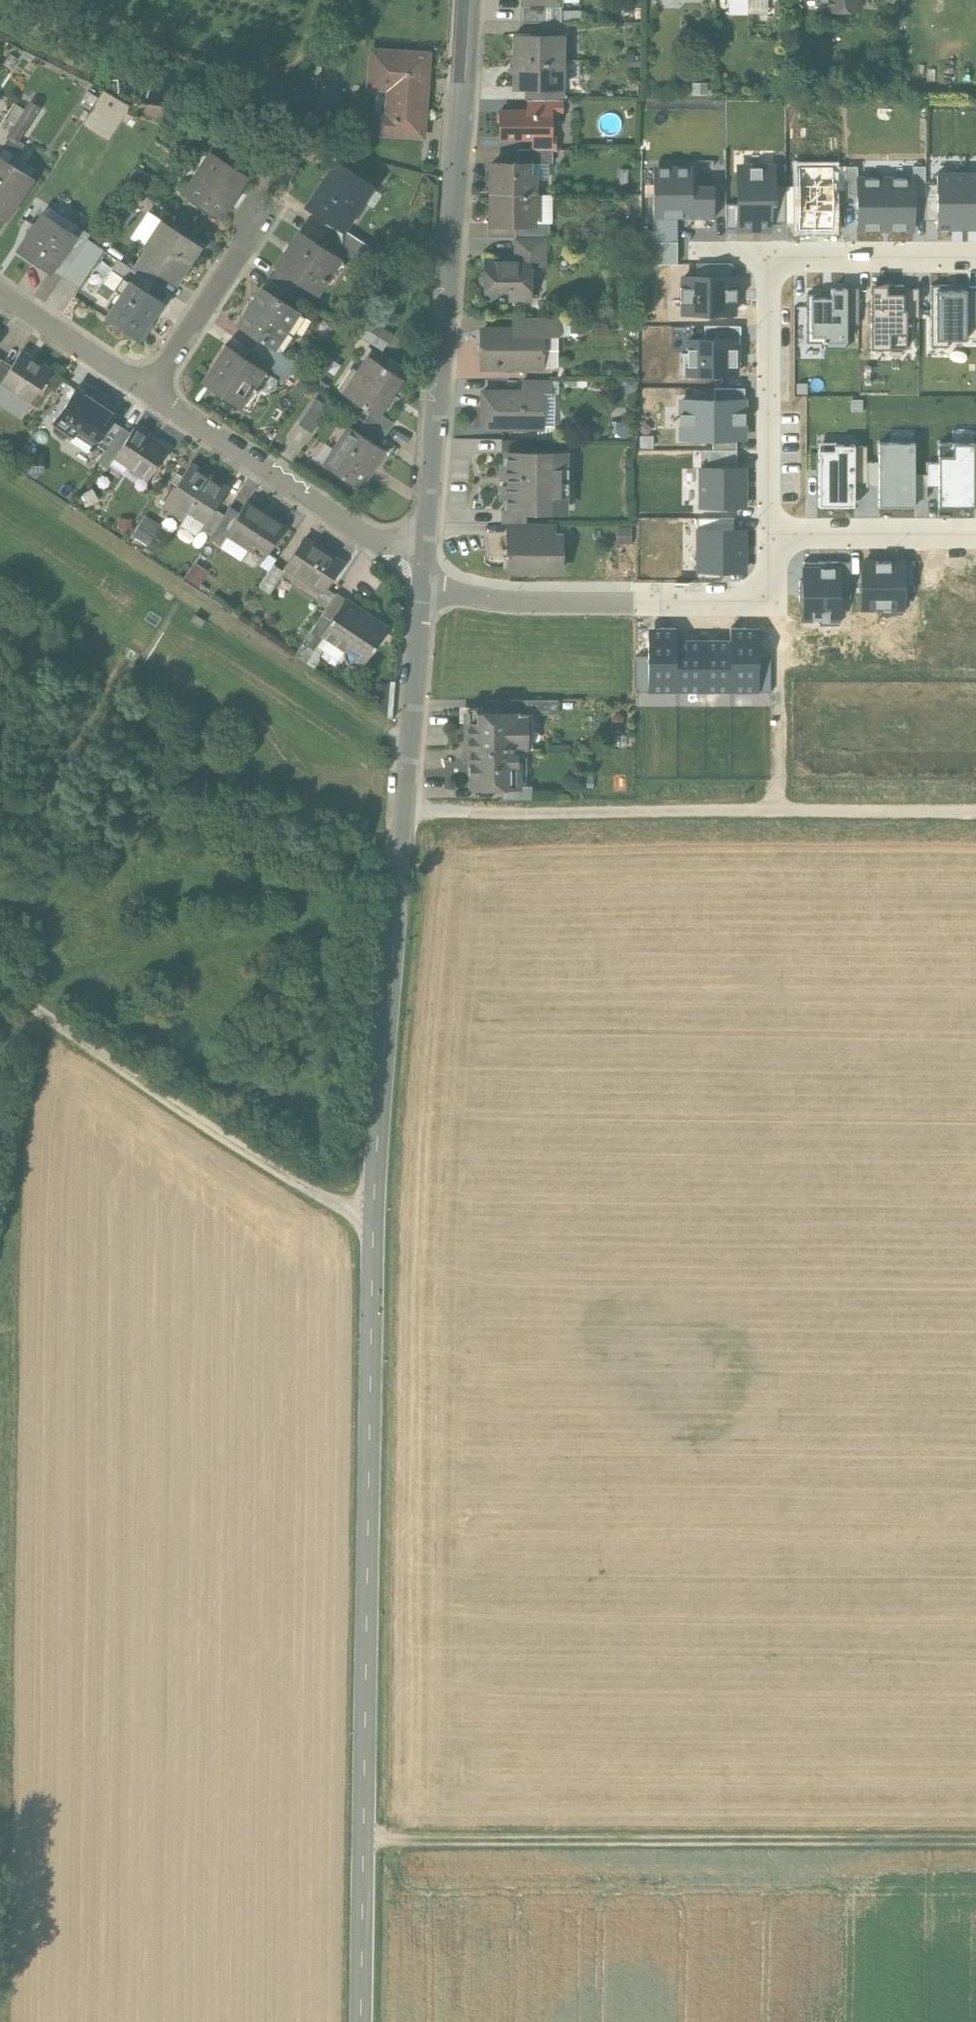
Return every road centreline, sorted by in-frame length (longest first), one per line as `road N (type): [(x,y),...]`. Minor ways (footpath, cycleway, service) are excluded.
road 1 (tertiary): [(361,2021),(373,1218),(424,575)]
road 2 (track): [(975,1842),(362,1842)]
road 3 (tertiary): [(424,575),(468,0)]
road 4 (track): [(407,813),(975,813)]
road 5 (track): [(0,985),(343,1209),(373,1218)]
road 6 (residential): [(424,575),(508,594),(774,595)]
road 7 (residential): [(424,575),(148,392)]
road 8 (residential): [(774,535),(776,253)]
road 9 (residential): [(774,595),(774,813)]
road 10 (residential): [(148,392),(249,239),(255,217)]
road 11 (residential): [(774,535),(975,536)]
road 12 (residential): [(776,253),(975,255)]
road 13 (residential): [(148,392),(0,295)]

